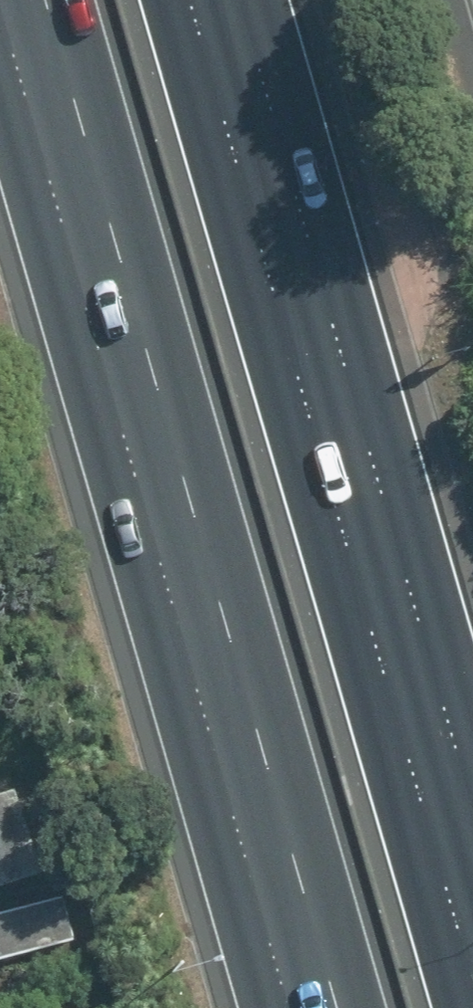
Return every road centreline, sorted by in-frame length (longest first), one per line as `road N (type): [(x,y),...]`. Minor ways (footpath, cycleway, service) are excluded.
road 1 (motorway): [(336,1007),(45,0)]
road 2 (motorway): [(191,0),(472,975)]

